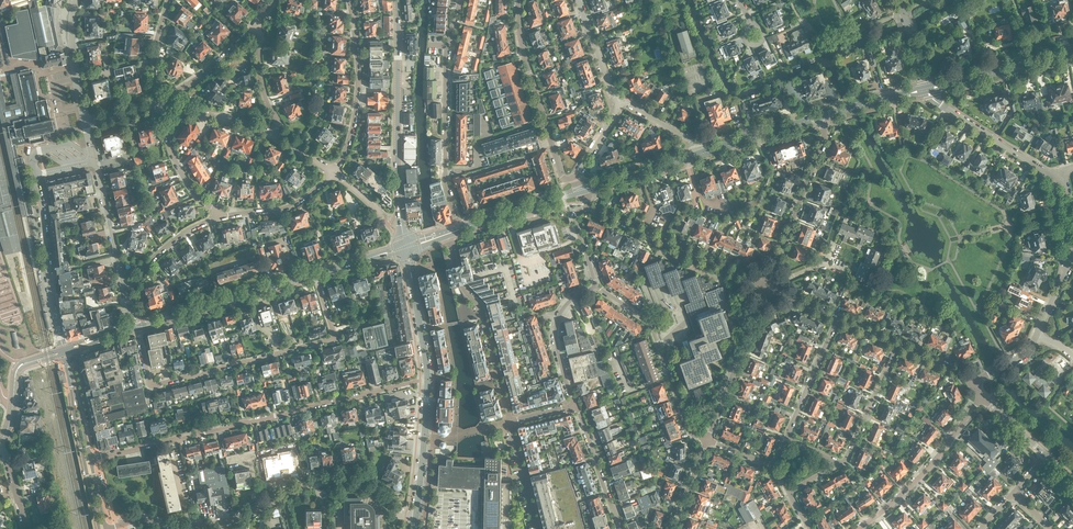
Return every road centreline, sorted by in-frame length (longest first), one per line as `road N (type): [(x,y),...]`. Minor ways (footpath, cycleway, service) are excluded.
road 1 (residential): [(428,379),(91,459)]
road 2 (residential): [(106,528),(140,519),(222,523),(298,486),(341,477),(371,487),(398,515),(416,517)]
road 3 (residential): [(136,328),(155,386),(332,339),(317,274)]
road 4 (tertiary): [(406,248),(397,0)]
road 5 (residential): [(460,230),(445,174),(448,46),(460,0)]
road 6 (residential): [(708,441),(690,431),(651,323),(597,287)]
road 7 (residential): [(519,0),(522,47),(563,176),(577,177)]
road 8 (residential): [(768,286),(589,206)]
road 9 (tertiary): [(136,328),(317,274)]
road 10 (residential): [(857,528),(928,469),(981,398)]
road 11 (residential): [(768,286),(824,140),(822,116)]
road 12 (residential): [(334,173),(358,86),(349,0)]
road 13 (residential): [(37,175),(64,349)]
road 14 (residential): [(708,441),(768,286)]
road 15 (tertiary): [(925,90),(1072,54)]
road 16 (residential): [(1049,173),(925,90)]
road 17 (residential): [(462,284),(484,314),(510,422)]
road 18 (residential): [(576,405),(557,345),(558,319),(572,299),(597,287)]
road 19 (tertiary): [(416,517),(428,379)]
road 20 (residential): [(260,21),(157,108)]
road 21 (residential): [(786,440),(839,318)]
road 22 (tertiary): [(428,379),(406,248)]
road 23 (residential): [(840,463),(898,344)]
road 24 (residential): [(576,405),(620,528)]
road 25 (residential): [(157,108),(195,196),(223,216)]
road 26 (tertiary): [(460,230),(583,190)]
road 27 (residential): [(124,289),(95,163)]
road 28 (tertiary): [(701,154),(822,116)]
road 29 (residential): [(157,108),(280,137)]
road 30 (residential): [(124,289),(167,246),(223,216)]
road 31 (residential): [(223,216),(294,206),(334,173)]
road 32 (residential): [(85,122),(71,45),(75,0)]
road 33 (tertiary): [(583,190),(701,154)]

